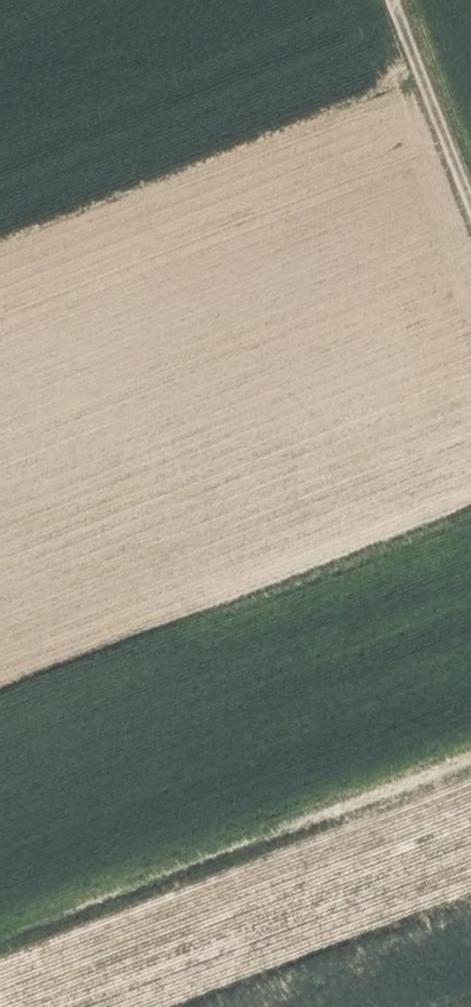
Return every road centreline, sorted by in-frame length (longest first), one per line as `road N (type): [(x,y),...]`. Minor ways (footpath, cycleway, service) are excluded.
road 1 (track): [(398,0),(470,190)]

